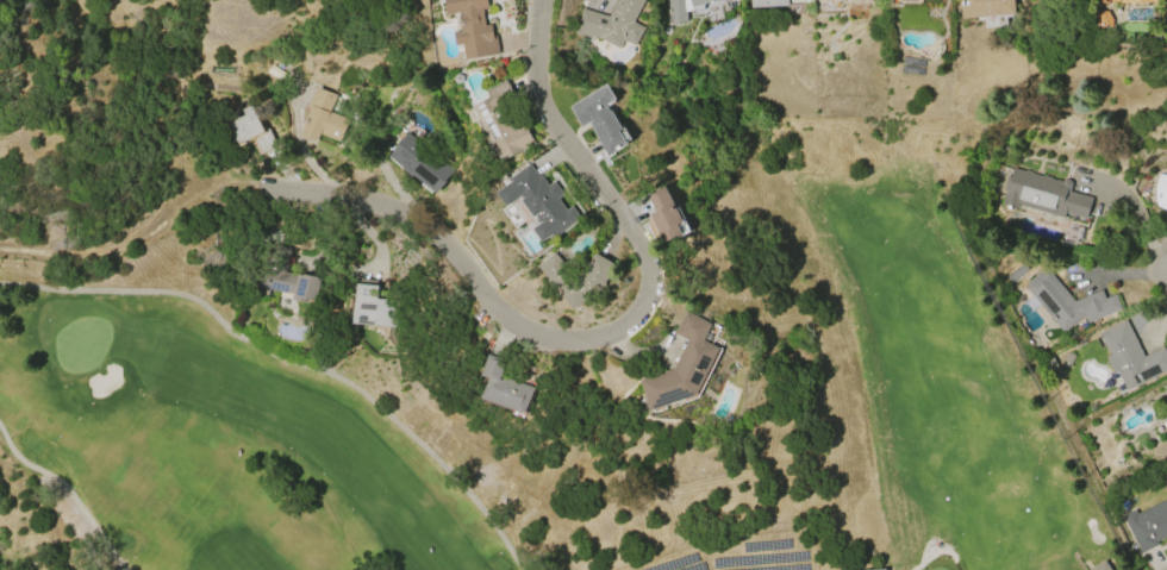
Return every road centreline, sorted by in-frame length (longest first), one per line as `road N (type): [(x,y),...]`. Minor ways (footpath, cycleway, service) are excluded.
road 1 (residential): [(542,0),(536,50),(550,123),(638,240),(647,268),(648,295),(629,321),(591,338),(550,337),(503,319),(464,268),(393,212),(277,193)]

